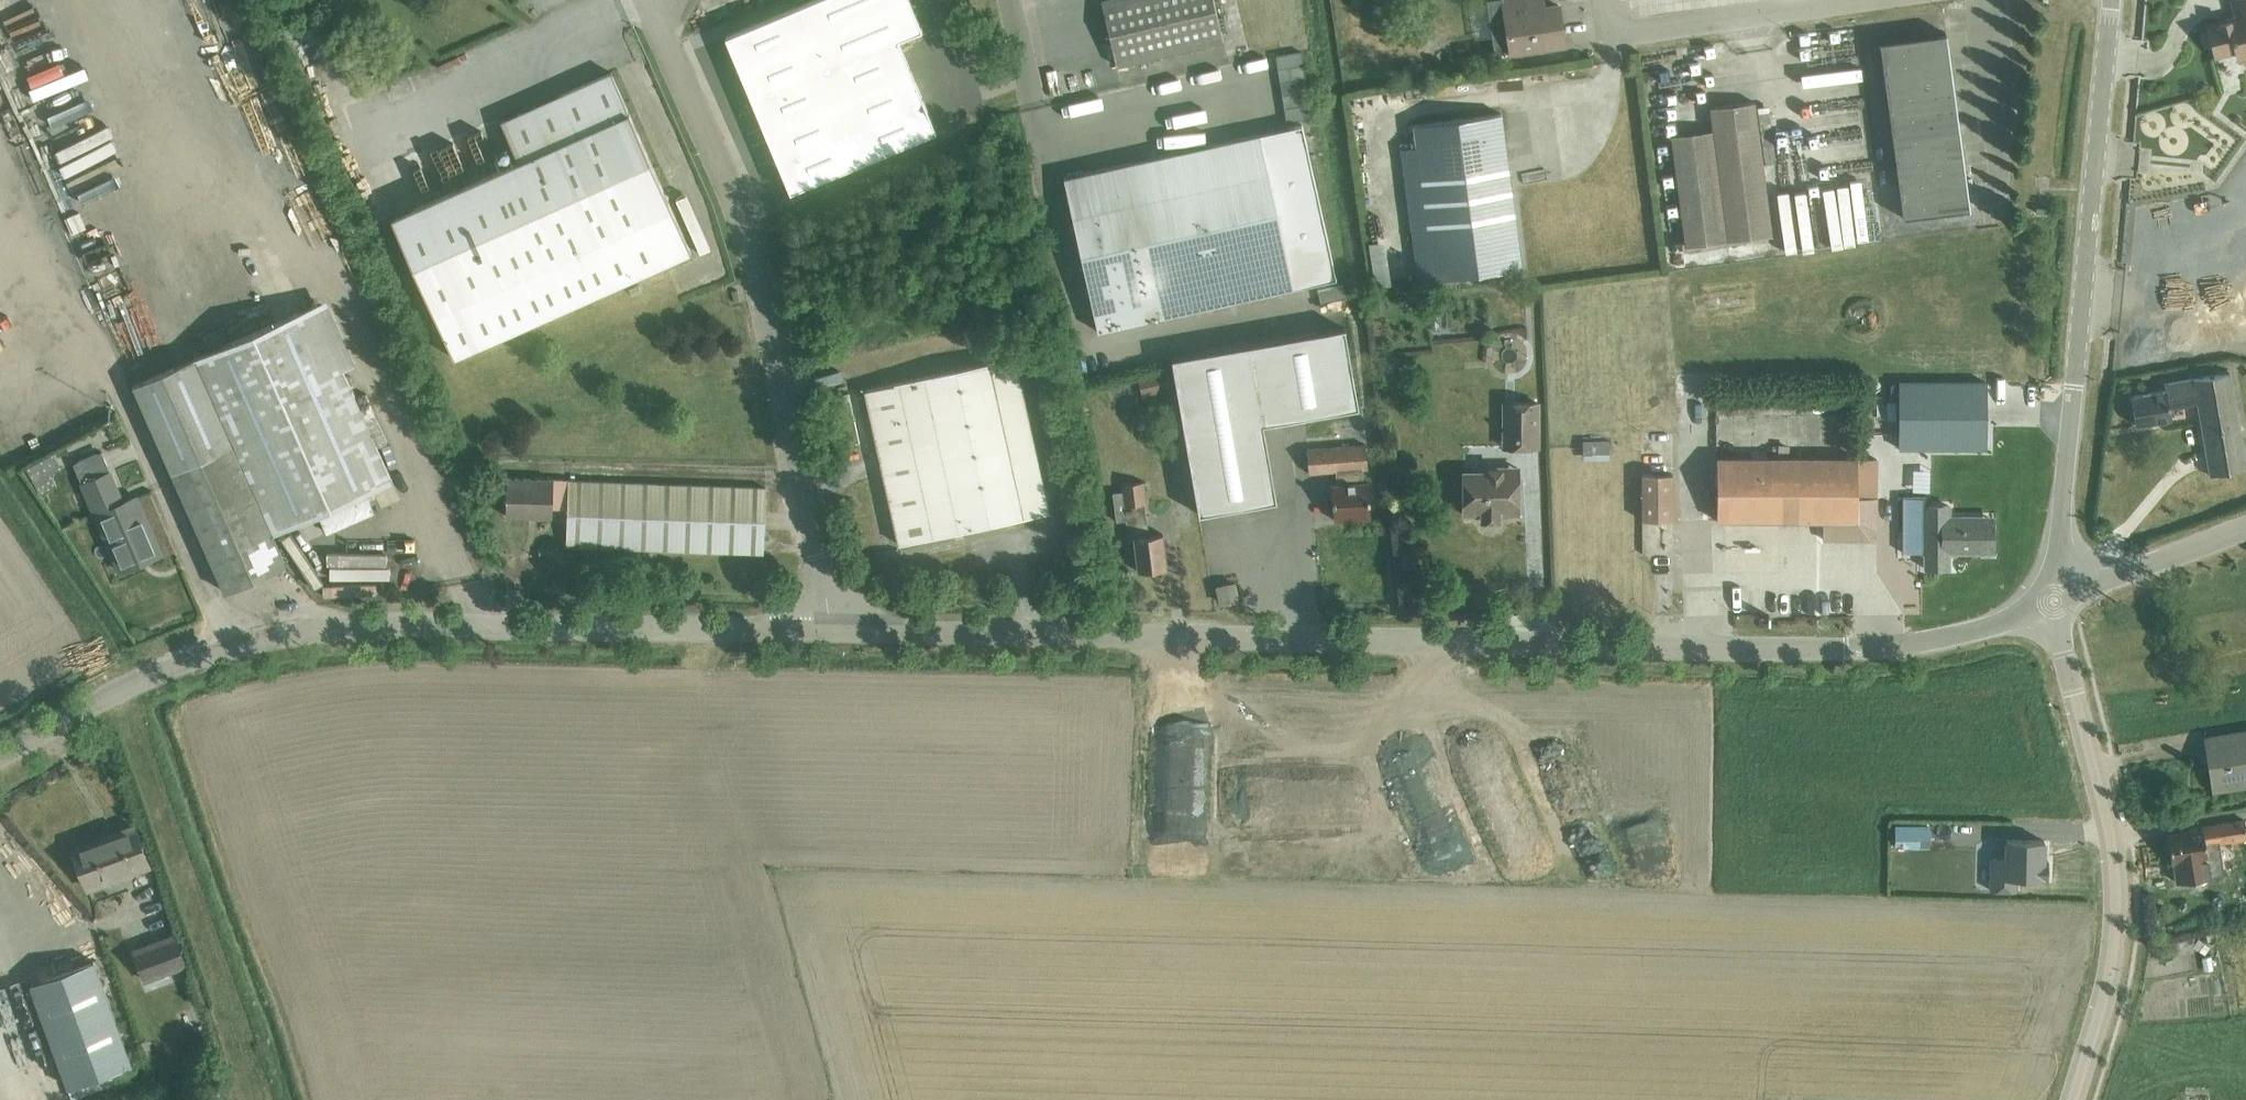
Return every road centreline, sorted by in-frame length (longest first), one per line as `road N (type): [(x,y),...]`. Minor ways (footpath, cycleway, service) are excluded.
road 1 (unclassified): [(832,630),(1845,649)]
road 2 (unclassified): [(0,765),(172,665),(334,628),(832,630)]
road 3 (unclassified): [(832,630),(741,223),(663,37),(657,0)]
road 4 (tertiary): [(2055,602),(2112,0)]
road 5 (tertiary): [(2076,1099),(2112,995),(2118,855),(2055,602)]
road 6 (unclassified): [(1863,0),(1635,34),(1603,0)]
road 7 (residential): [(1845,649),(1920,645),(2055,602)]
road 8 (unclassified): [(2055,602),(2245,527)]

